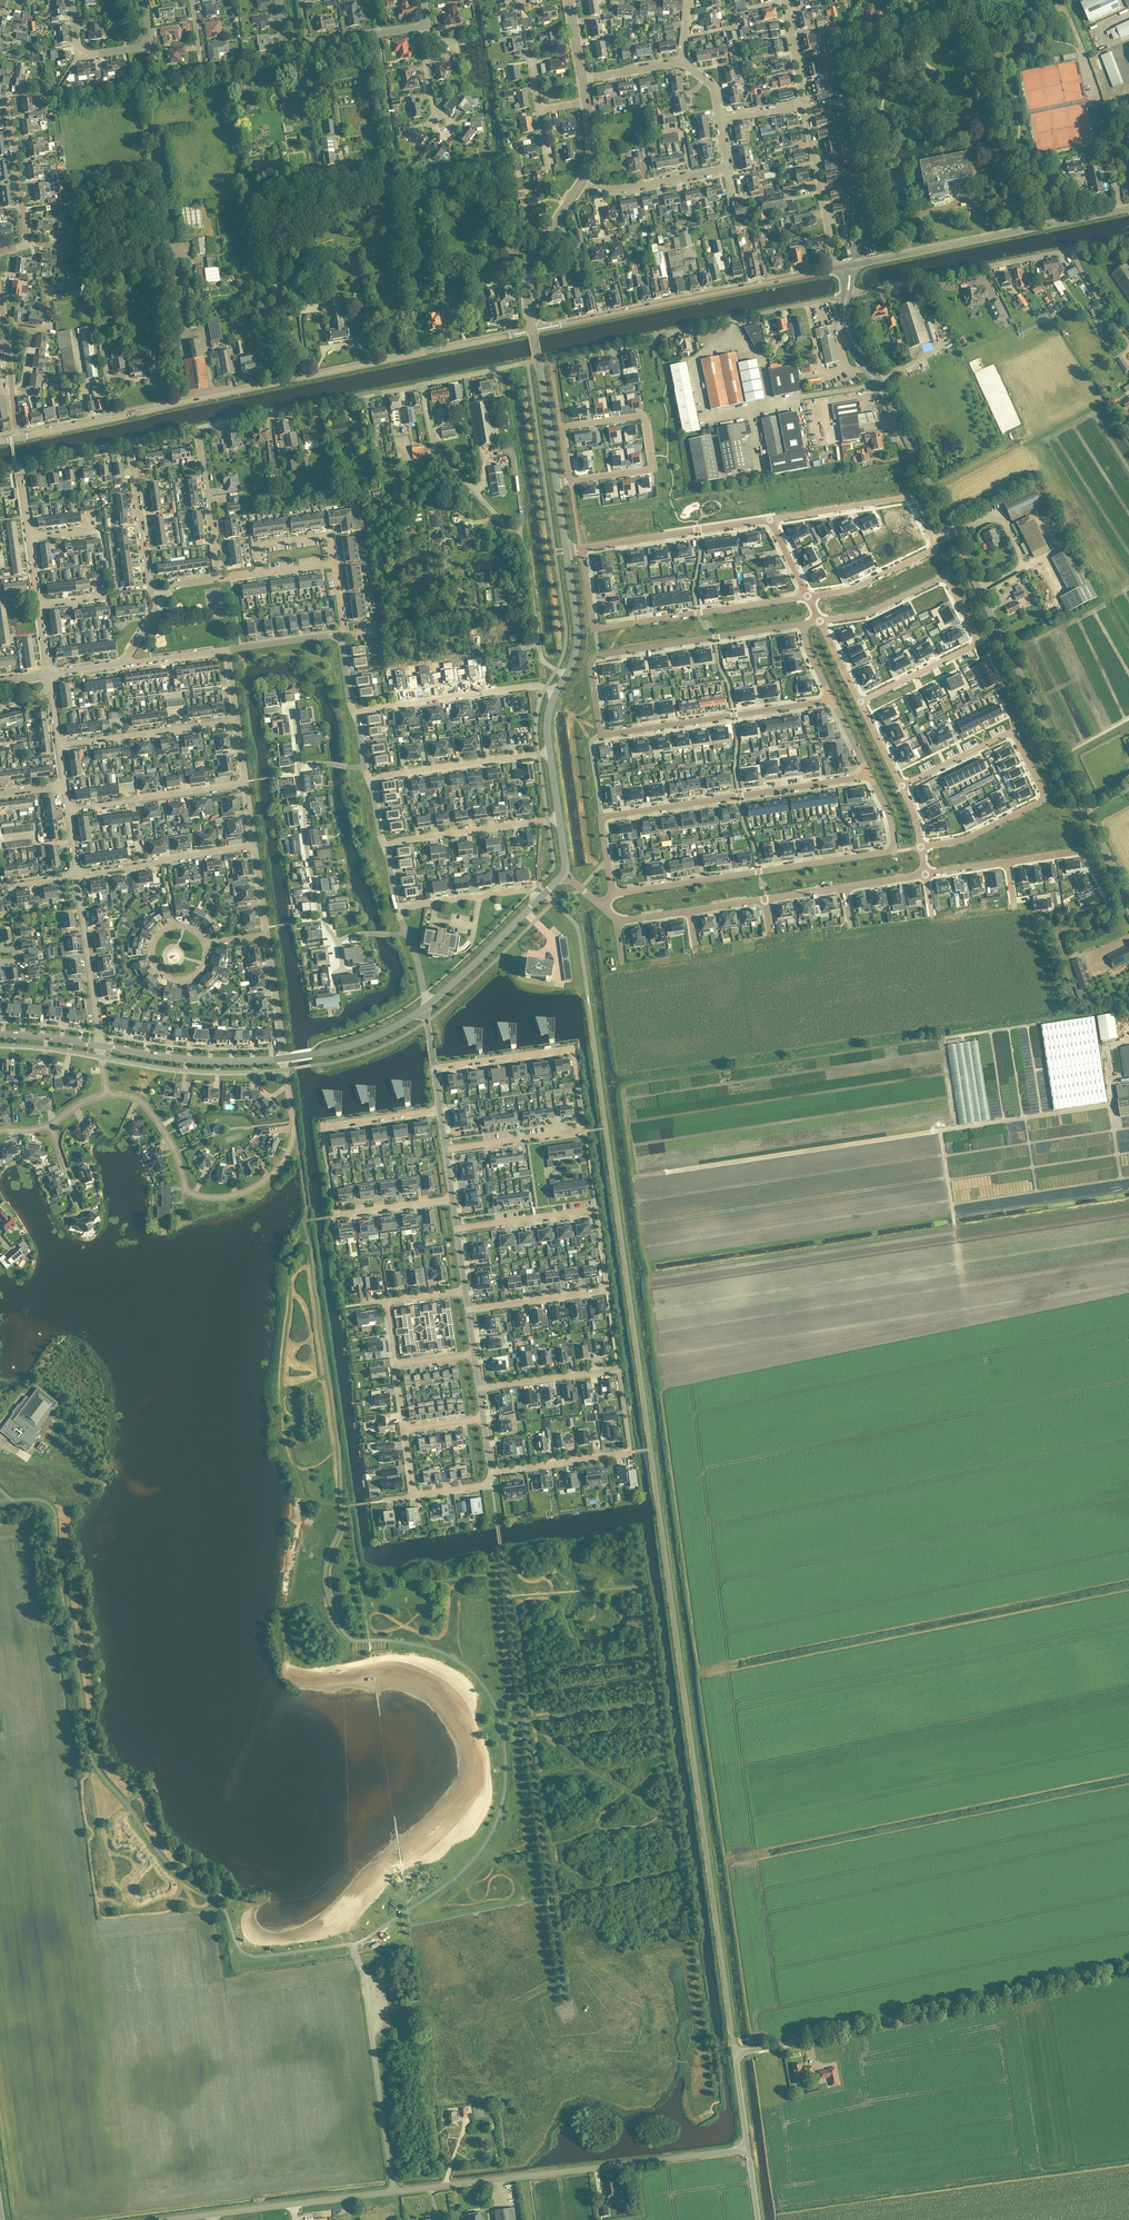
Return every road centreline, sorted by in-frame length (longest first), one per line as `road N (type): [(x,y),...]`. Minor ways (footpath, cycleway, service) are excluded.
road 1 (unclassified): [(174,2219),(748,2150)]
road 2 (residential): [(802,625),(596,656),(590,668),(601,735),(831,700)]
road 3 (unclassified): [(748,2150),(736,2056),(1128,1970)]
road 4 (tertiary): [(1128,902),(970,572)]
road 5 (residential): [(612,894),(895,851),(869,776)]
road 6 (residential): [(479,1389),(614,1371),(628,1441),(629,1453),(491,1473)]
road 7 (residential): [(456,1229),(591,1212),(606,1282),(606,1291),(468,1311)]
road 8 (residential): [(106,1095),(134,1098),(153,1117),(187,1193),(232,1197),(267,1181),(290,1149),(284,1058)]
road 9 (residential): [(434,1069),(566,1051),(583,1120),(579,1131),(445,1150)]
road 10 (residential): [(612,894),(600,818),(869,776)]
road 11 (tertiary): [(191,401),(532,332)]
road 12 (residential): [(173,229),(237,217),(218,80),(155,87),(165,161)]
road 13 (residential): [(566,677),(541,658),(523,545),(436,448),(422,386)]
road 14 (residential): [(859,703),(973,647),(976,638),(942,579),(867,614),(819,622)]
road 15 (residential): [(770,520),(908,498),(934,542),(930,552),(859,587),(807,596)]
road 16 (residential): [(921,847),(967,839),(1040,803),(1043,794),(1010,735),(901,787)]
road 17 (residential): [(440,1110),(328,1127),(334,1212),(452,1199)]
road 18 (unclassified): [(538,360),(846,296)]
road 19 (tertiary): [(532,332),(837,270)]
road 20 (tertiary): [(970,572),(853,344),(846,296)]
road 21 (residential): [(807,596),(594,629),(581,548)]
road 22 (tertiary): [(848,267),(1128,209)]
road 23 (unclassified): [(846,296),(1070,251)]
road 24 (residential): [(569,481),(646,471),(645,423),(637,416),(562,428)]
road 25 (residential): [(556,694),(534,687),(355,715)]
road 26 (residential): [(581,548),(770,520)]
road 27 (tertiary): [(100,1046),(186,1060),(284,1058)]
road 28 (residential): [(550,753),(369,783)]
road 29 (residential): [(67,810),(245,784)]
road 30 (residential): [(58,746),(236,720)]
road 31 (tertiary): [(17,439),(191,401)]
road 32 (residential): [(559,820),(384,848)]
road 33 (residential): [(299,774),(320,915),(337,942)]
road 34 (residential): [(173,229),(191,401)]
road 35 (residential): [(100,1046),(76,875)]
road 36 (tertiary): [(532,332),(527,291),(536,256),(585,177)]
road 37 (residential): [(837,270),(804,104)]
road 38 (residential): [(163,601),(149,582),(129,442)]
road 39 (residential): [(72,0),(85,56),(147,44),(143,0)]
road 40 (residential): [(198,428),(355,397)]
road 41 (tertiary): [(425,1007),(538,901)]
road 42 (residential): [(216,580),(198,428)]
road 43 (tertiary): [(284,1058),(366,1041),(425,1007)]
road 44 (residential): [(26,243),(8,102),(0,97)]
road 45 (residential): [(68,109),(78,172),(165,161)]
road 46 (track): [(249,189),(269,317),(289,317)]
road 47 (residential): [(538,901),(521,891),(398,912)]
road 48 (residential): [(1007,863),(1084,853),(1112,907)]
road 49 (tertiary): [(566,677),(577,639),(567,550)]
road 50 (tertiary): [(556,484),(538,360)]
road 51 (residential): [(602,187),(618,191),(724,169)]
road 52 (residential): [(175,927),(152,948),(166,977),(194,976),(203,945)]
road 53 (residential): [(284,1058),(267,936)]
road 54 (residential): [(334,563),(330,542),(321,537),(265,544),(257,553),(260,573)]

